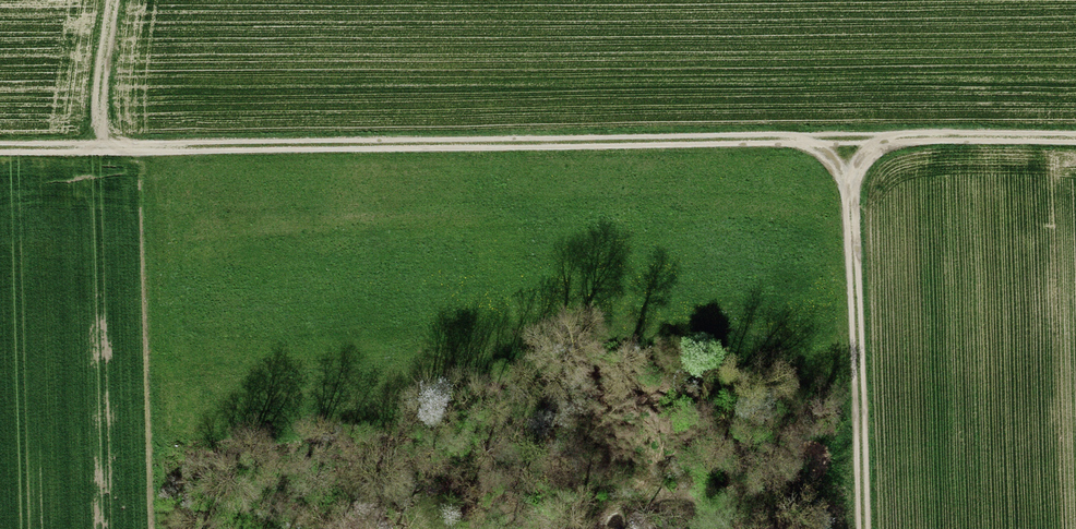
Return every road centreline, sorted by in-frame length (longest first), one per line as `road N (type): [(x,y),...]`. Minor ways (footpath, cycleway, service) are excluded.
road 1 (track): [(1075,140),(0,149)]
road 2 (track): [(846,136),(863,528)]
road 3 (track): [(114,0),(101,97),(103,149)]

